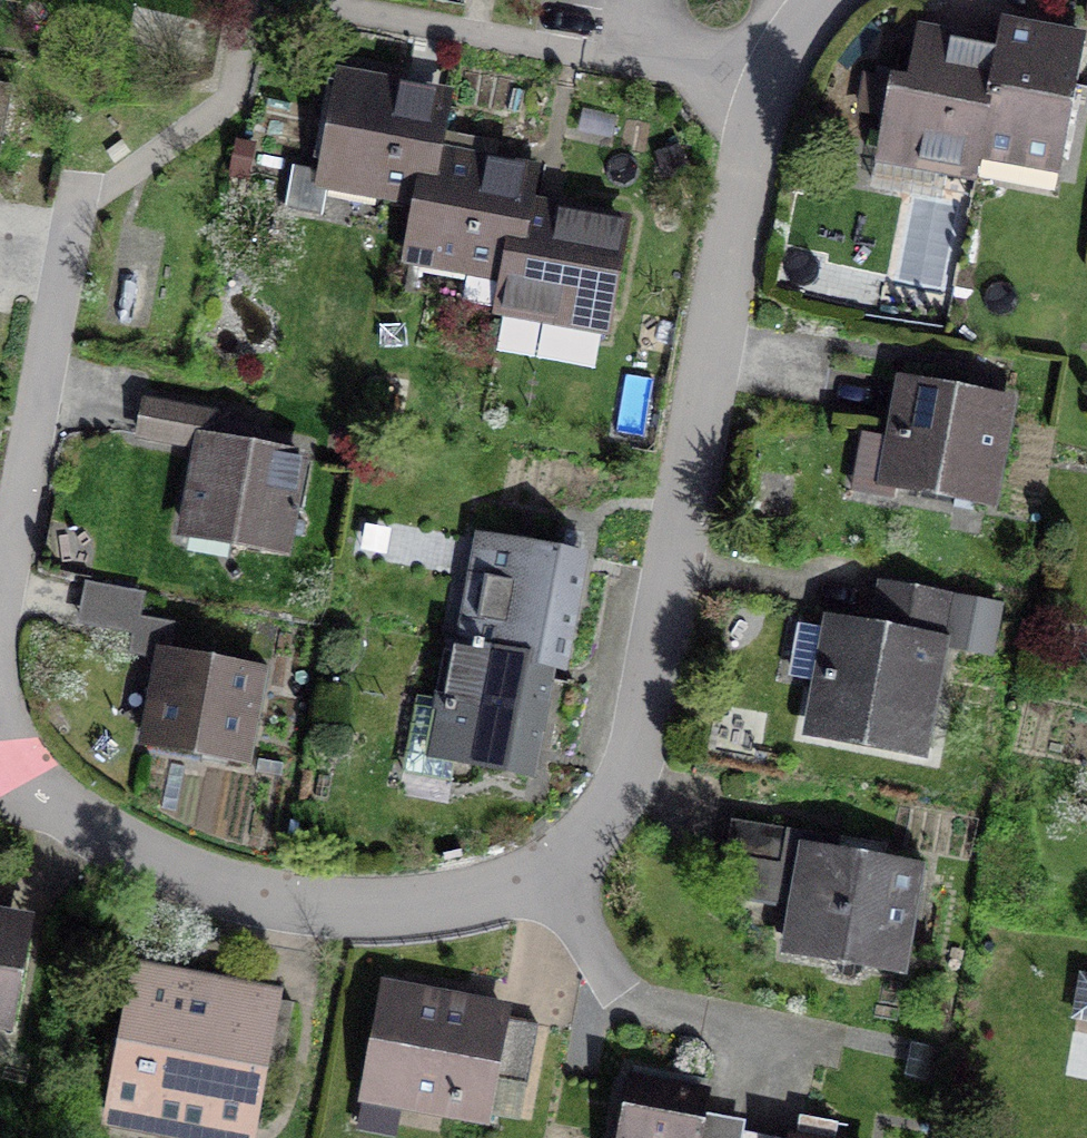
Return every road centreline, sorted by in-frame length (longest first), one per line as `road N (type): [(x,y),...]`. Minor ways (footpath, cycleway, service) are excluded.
road 1 (residential): [(824,0),(796,27),(768,94),(694,426),(636,752),(622,792),(587,845),(553,872),(480,900),(336,908),(172,873),(100,835),(16,772)]
road 2 (residential): [(0,611),(83,188)]

